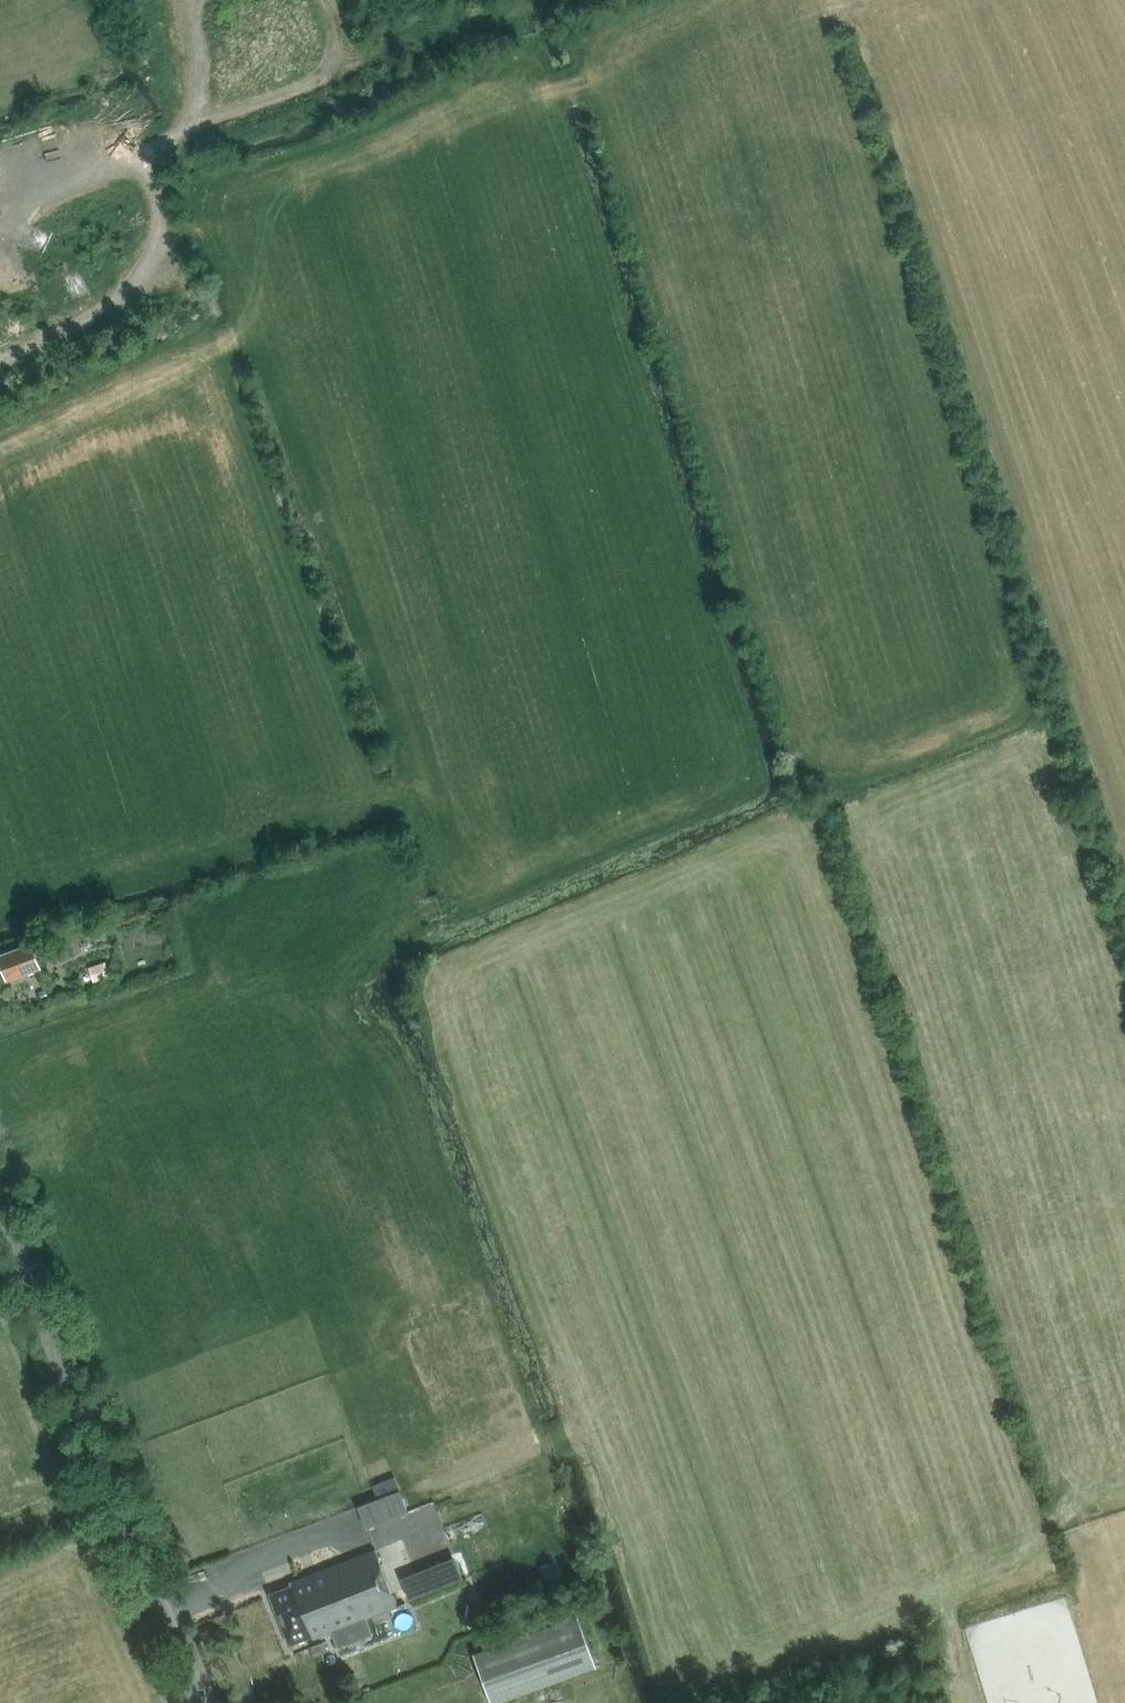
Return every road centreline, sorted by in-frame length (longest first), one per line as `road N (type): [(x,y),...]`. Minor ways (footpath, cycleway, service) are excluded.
road 1 (unclassified): [(200,1702),(0,1211)]

